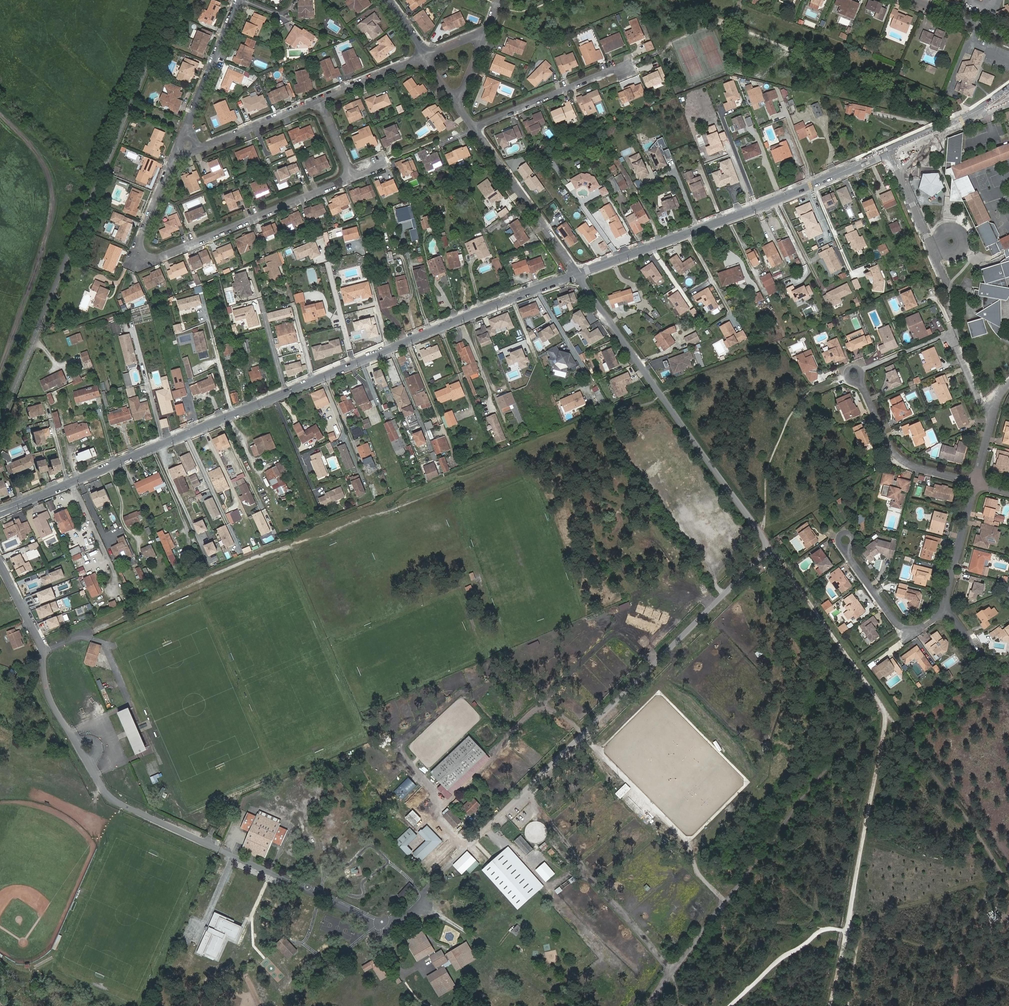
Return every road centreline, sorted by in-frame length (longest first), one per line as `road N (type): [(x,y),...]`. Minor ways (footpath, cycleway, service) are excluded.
road 1 (unclassified): [(577,275),(768,548),(467,846),(435,817),(435,792),(408,764)]
road 2 (tertiary): [(577,275),(0,513)]
road 3 (tertiary): [(1008,91),(785,197),(577,275)]
road 4 (unclassified): [(0,428),(178,0)]
road 5 (track): [(768,542),(1008,880)]
road 6 (unclassified): [(0,564),(41,646),(54,704),(104,788),(221,851)]
road 7 (residential): [(352,179),(144,262),(138,251),(176,159)]
road 8 (residential): [(577,275),(476,128)]
road 9 (residential): [(476,128),(635,63)]
road 10 (residential): [(859,382),(891,450),(912,465),(975,483)]
road 11 (residential): [(947,603),(917,629),(897,625),(846,550)]
road 12 (residential): [(242,0),(189,127)]
road 13 (residential): [(202,150),(322,98)]
road 14 (residential): [(947,603),(975,483)]

